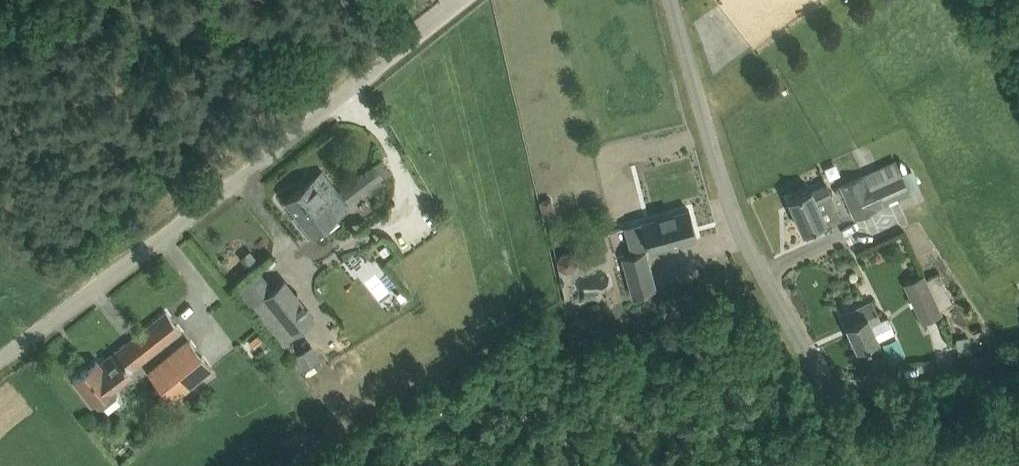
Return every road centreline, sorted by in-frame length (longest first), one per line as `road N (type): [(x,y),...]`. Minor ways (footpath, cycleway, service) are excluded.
road 1 (unclassified): [(0,356),(468,0)]
road 2 (unclassified): [(875,465),(775,298),(728,196),(672,0)]
road 3 (track): [(832,396),(910,378),(1018,379)]

